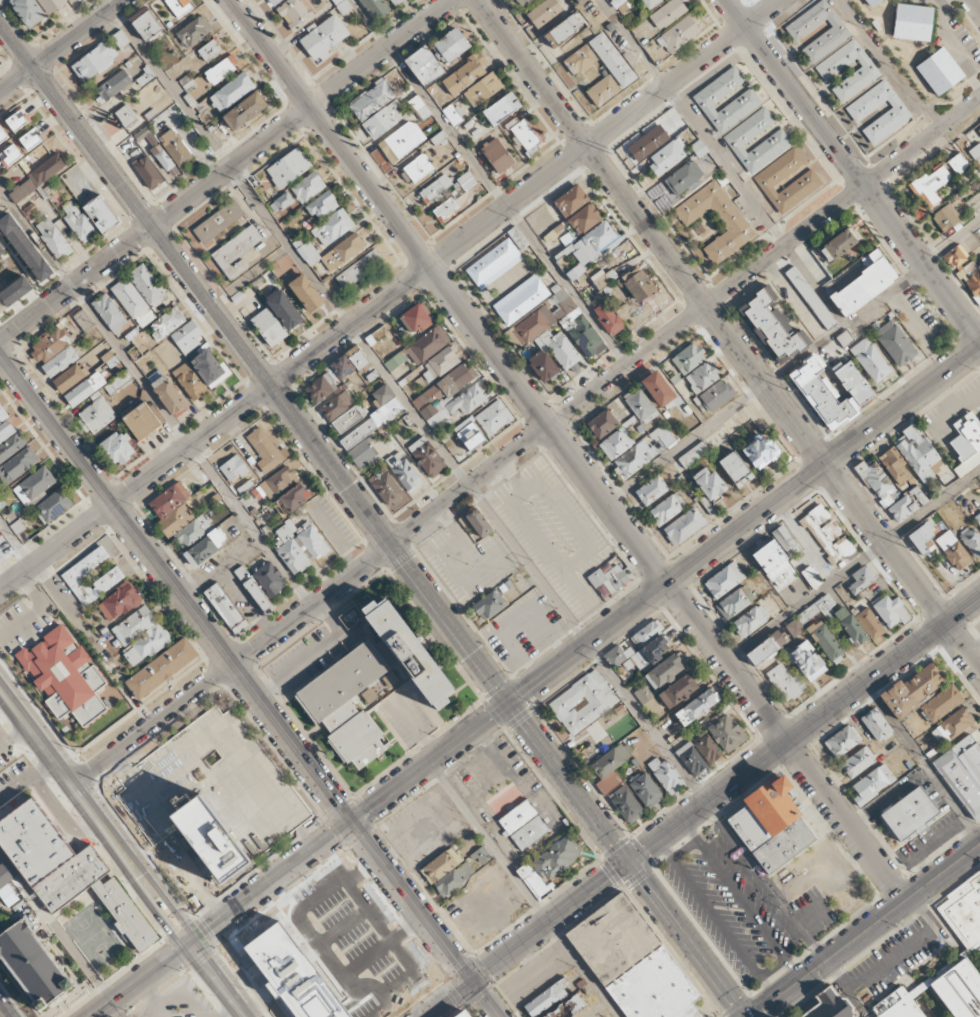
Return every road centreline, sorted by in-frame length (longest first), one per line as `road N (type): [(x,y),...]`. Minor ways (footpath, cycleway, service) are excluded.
road 1 (residential): [(68,788),(979,98)]
road 2 (residential): [(979,670),(477,0)]
road 3 (primary): [(667,584),(93,1016)]
road 4 (secondary): [(0,356),(350,823)]
road 5 (residential): [(0,344),(452,0)]
road 6 (secondary): [(271,386),(0,24)]
road 7 (residential): [(429,266),(781,0)]
road 8 (primary): [(628,863),(979,598)]
road 9 (residential): [(979,340),(725,0)]
road 10 (residential): [(429,266),(667,584)]
road 11 (residential): [(667,584),(906,901)]
road 12 (secondary): [(509,703),(271,386)]
road 13 (primary): [(979,348),(667,584)]
road 14 (residential): [(0,590),(271,386)]
road 15 (residential): [(229,0),(429,266)]
road 16 (tertiary): [(752,1016),(979,846)]
road 17 (primary): [(425,1016),(628,863)]
road 18 (secondary): [(350,823),(496,1016)]
road 19 (tertiary): [(129,870),(0,699)]
road 20 (secondary): [(628,863),(509,703)]
road 21 (residential): [(271,386),(429,266)]
road 22 (secondary): [(744,1016),(628,863)]
road 23 (residential): [(0,93),(124,0)]

